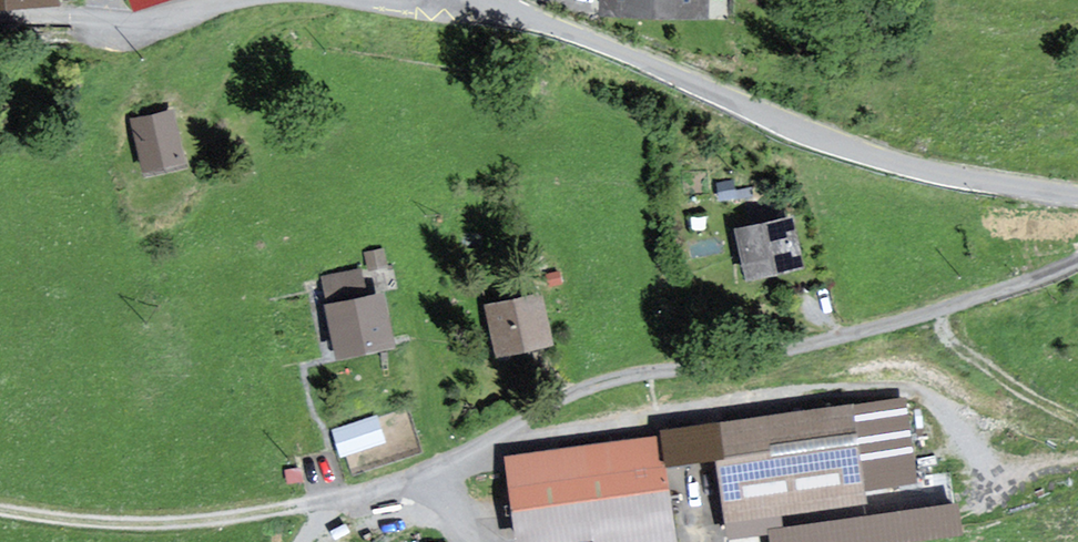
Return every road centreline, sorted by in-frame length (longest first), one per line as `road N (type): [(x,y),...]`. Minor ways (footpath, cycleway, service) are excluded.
road 1 (residential): [(1077,263),(869,329),(602,382),(428,470),(333,501)]
road 2 (tertiary): [(1077,199),(956,180),(840,148),(485,0)]
road 3 (track): [(333,501),(112,521),(0,509)]
road 4 (residential): [(246,0),(145,19),(0,15)]
road 5 (track): [(939,309),(956,347),(1077,423)]

